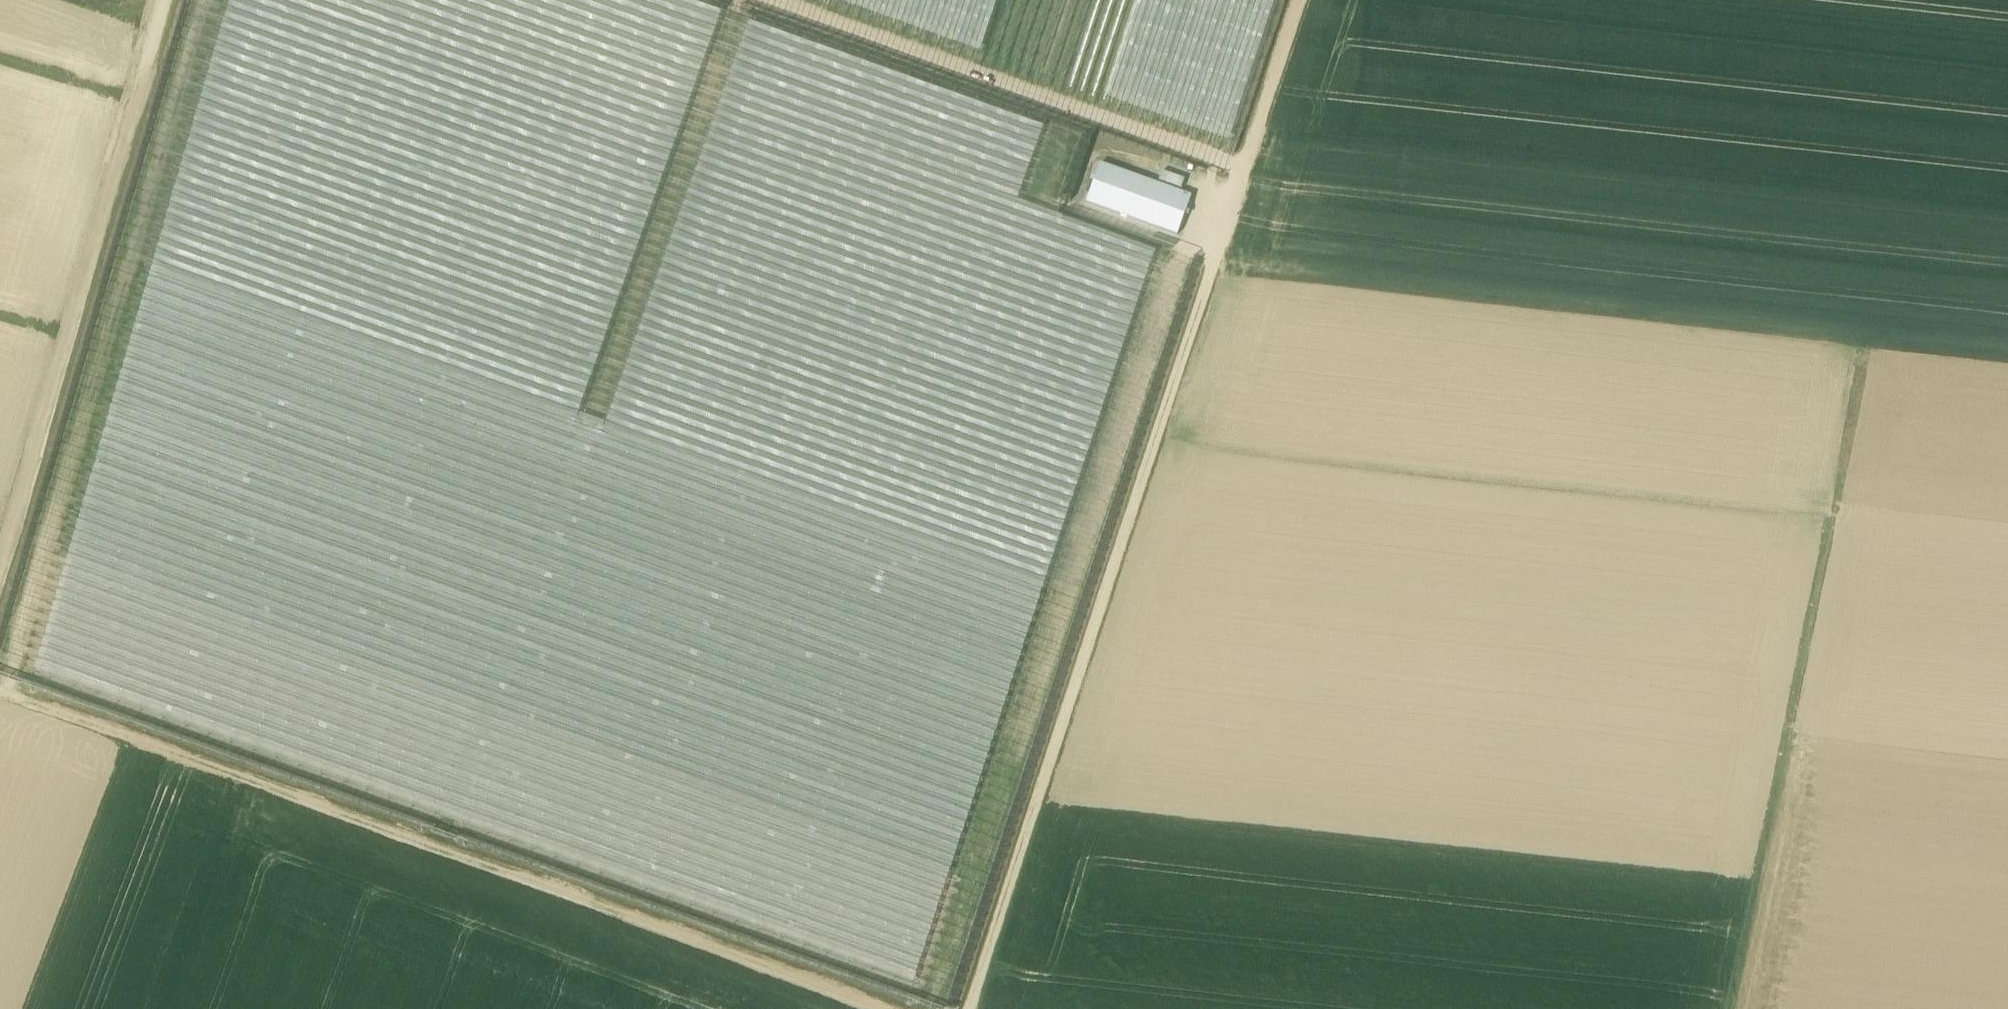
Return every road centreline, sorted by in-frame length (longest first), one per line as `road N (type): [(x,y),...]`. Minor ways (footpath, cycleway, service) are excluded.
road 1 (track): [(967,1008),(1299,0)]
road 2 (track): [(883,1008),(0,694)]
road 3 (track): [(1731,1008),(1866,357)]
road 4 (track): [(160,0),(0,563)]

